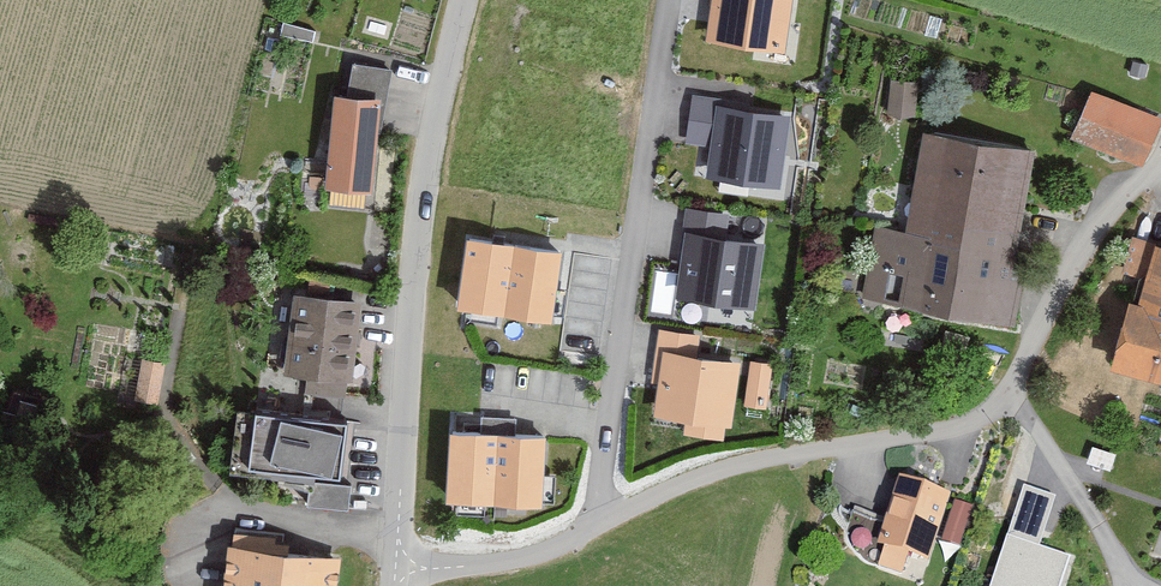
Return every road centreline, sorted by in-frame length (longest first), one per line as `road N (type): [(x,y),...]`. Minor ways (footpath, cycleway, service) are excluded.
road 1 (residential): [(400,567),(519,554),(608,523),(717,465),(984,413),(1014,391),(1052,290),(1097,222),(1160,151)]
road 2 (unclassified): [(400,567),(405,343),(432,99),(463,0)]

